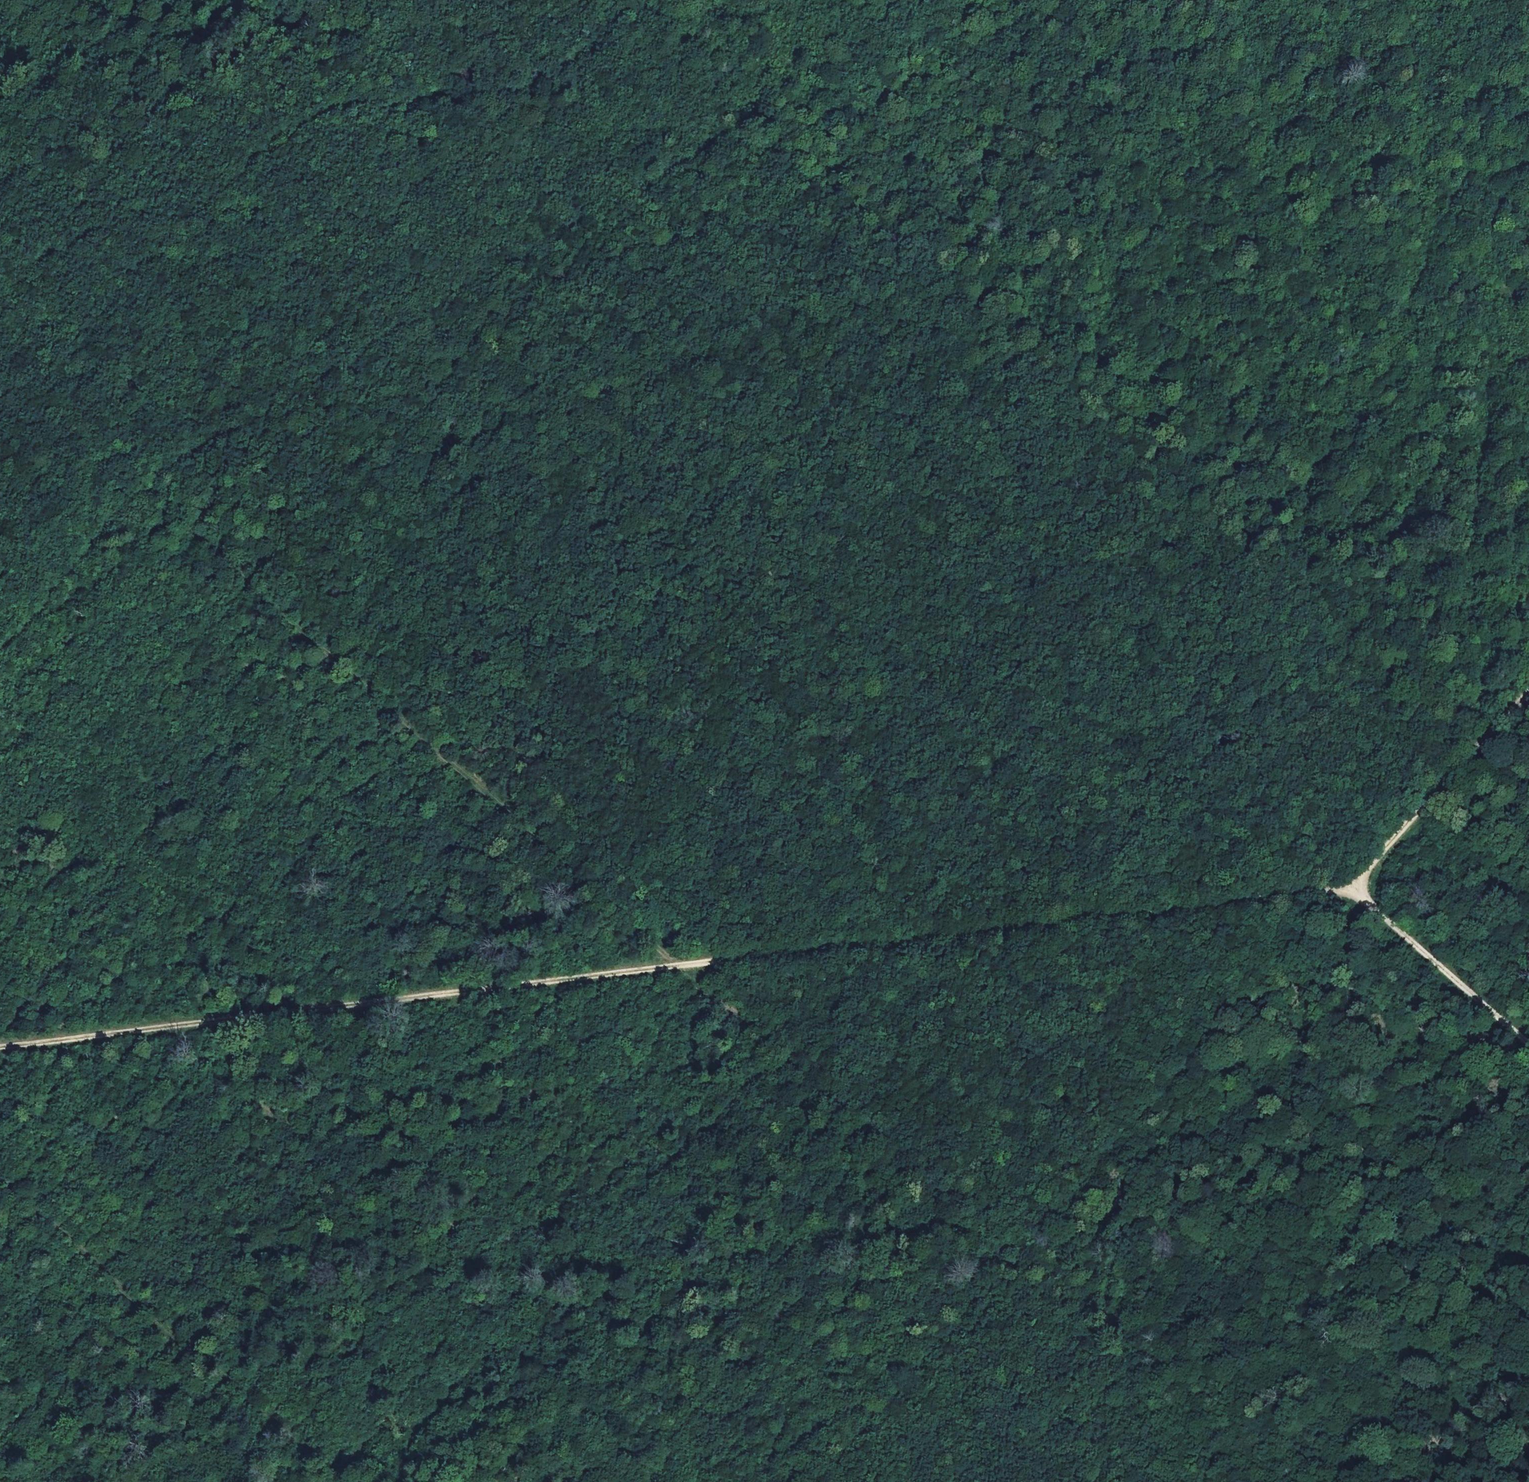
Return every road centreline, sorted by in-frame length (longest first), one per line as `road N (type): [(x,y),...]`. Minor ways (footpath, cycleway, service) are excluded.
road 1 (track): [(1350,887),(0,1046)]
road 2 (track): [(1350,887),(1528,694)]
road 3 (track): [(1528,1045),(1350,887)]
road 4 (track): [(150,0),(0,103)]

